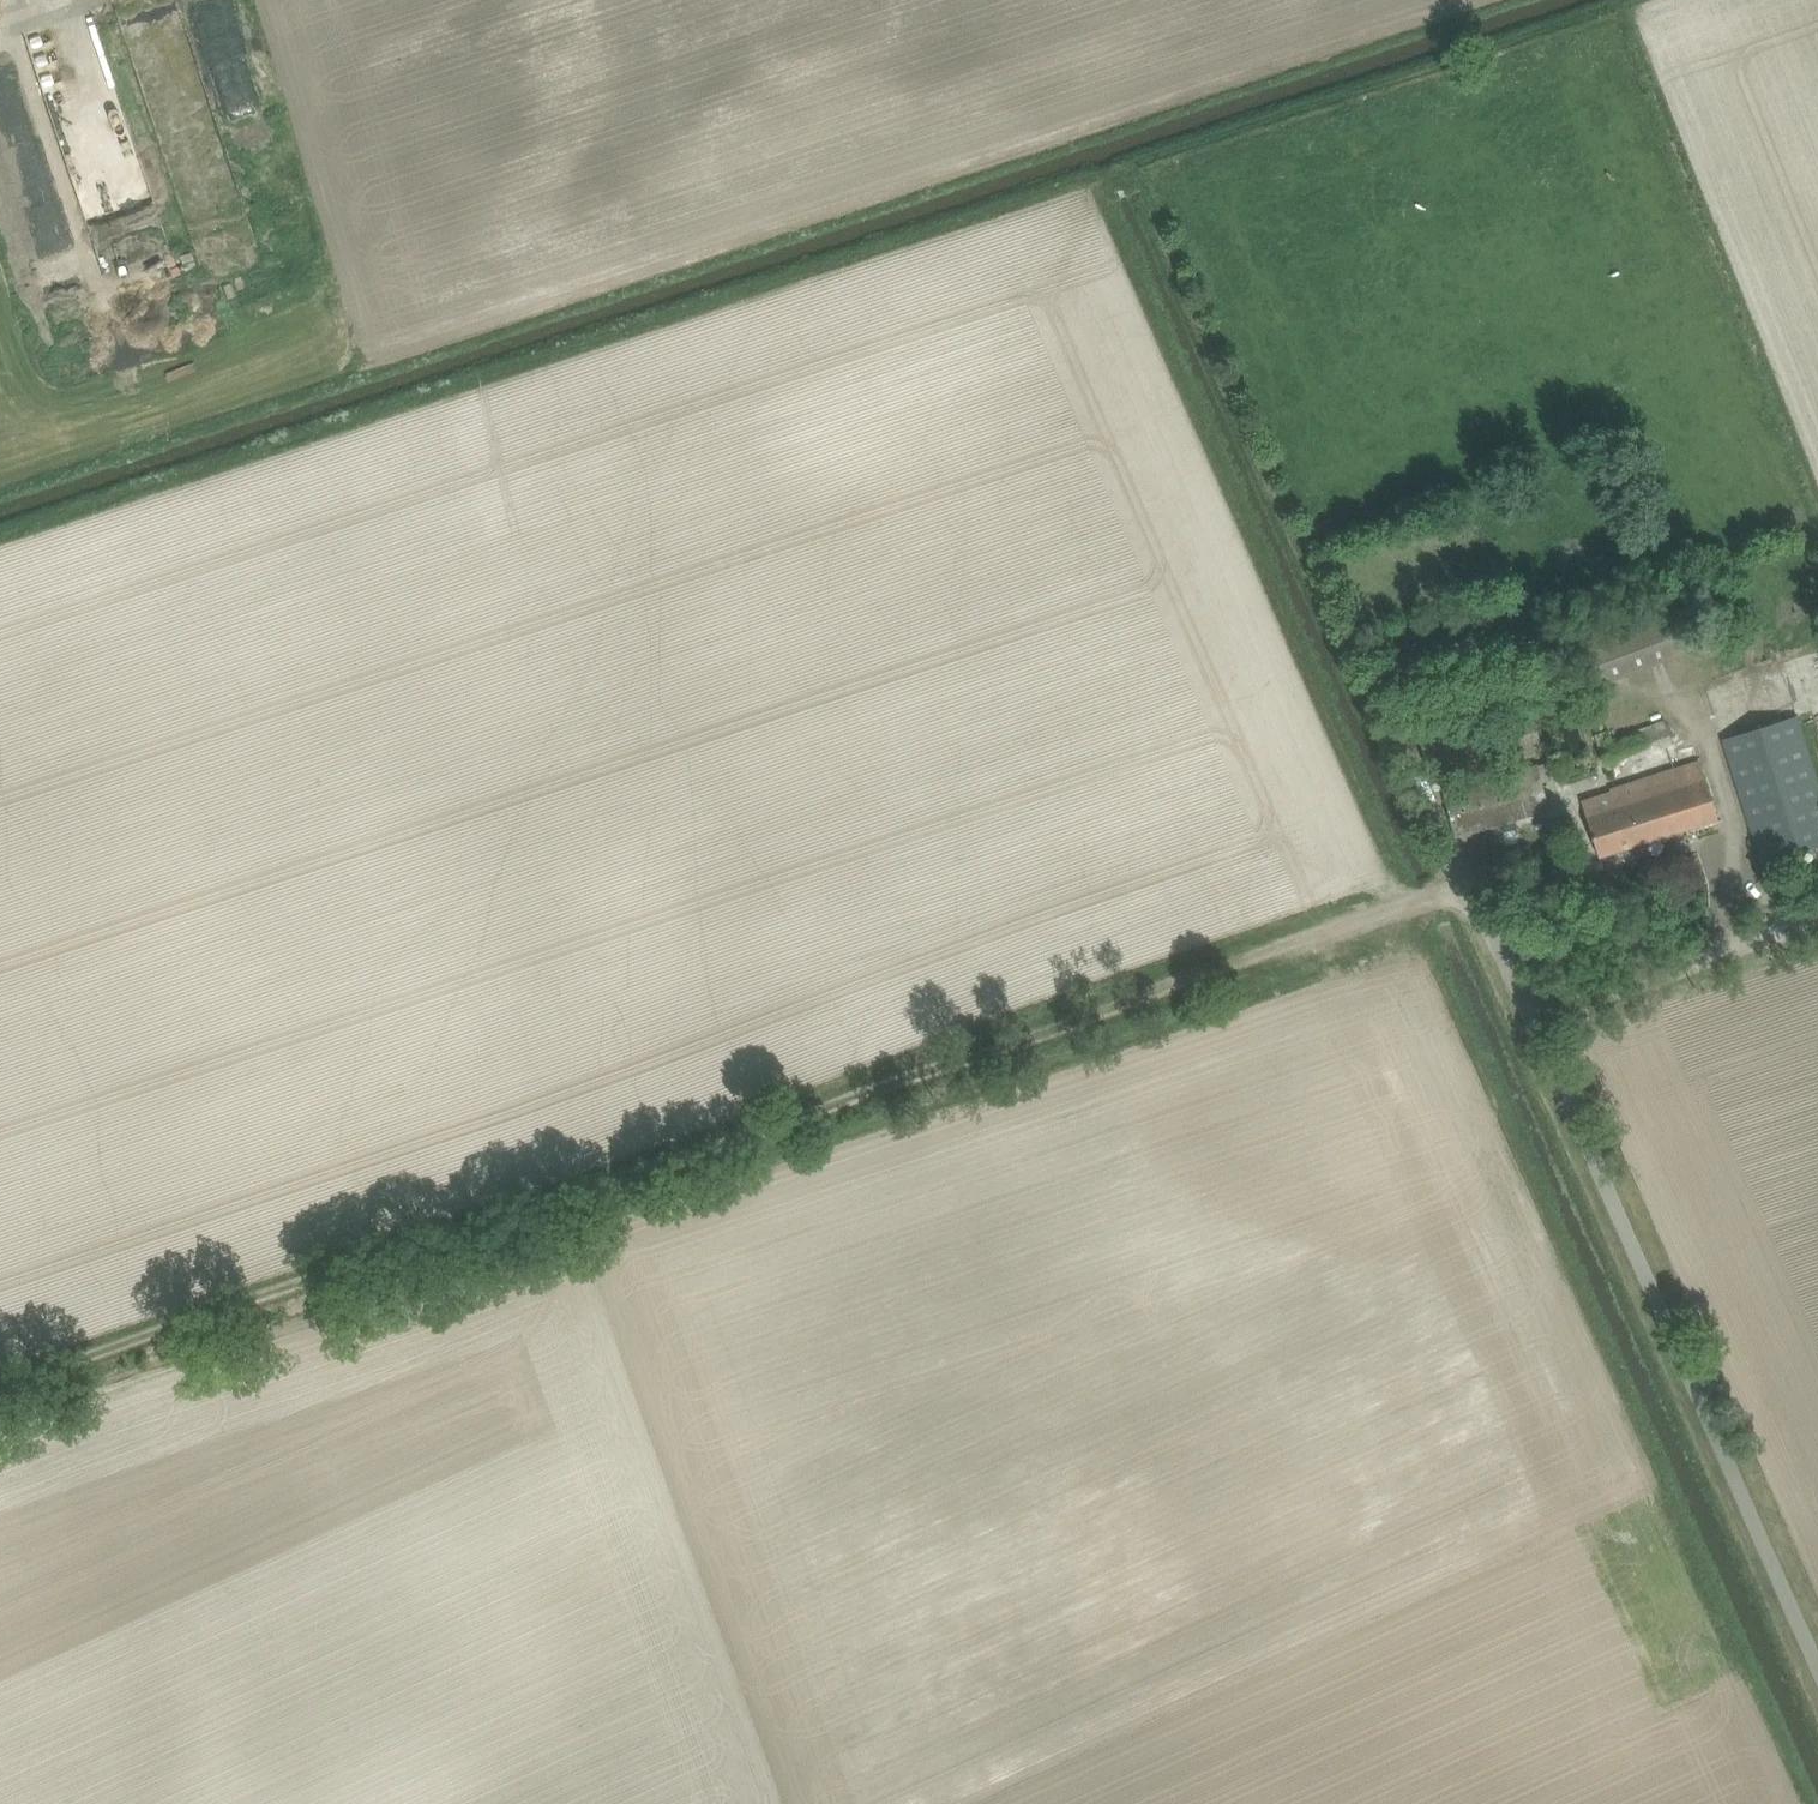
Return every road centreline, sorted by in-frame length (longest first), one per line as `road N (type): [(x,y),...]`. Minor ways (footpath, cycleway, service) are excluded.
road 1 (track): [(1471,904),(1401,912),(0,1385)]
road 2 (unclassified): [(1817,1679),(1531,1021)]
road 3 (unclassified): [(1531,1021),(1817,931)]
road 4 (unclassified): [(1531,1021),(1471,904)]

